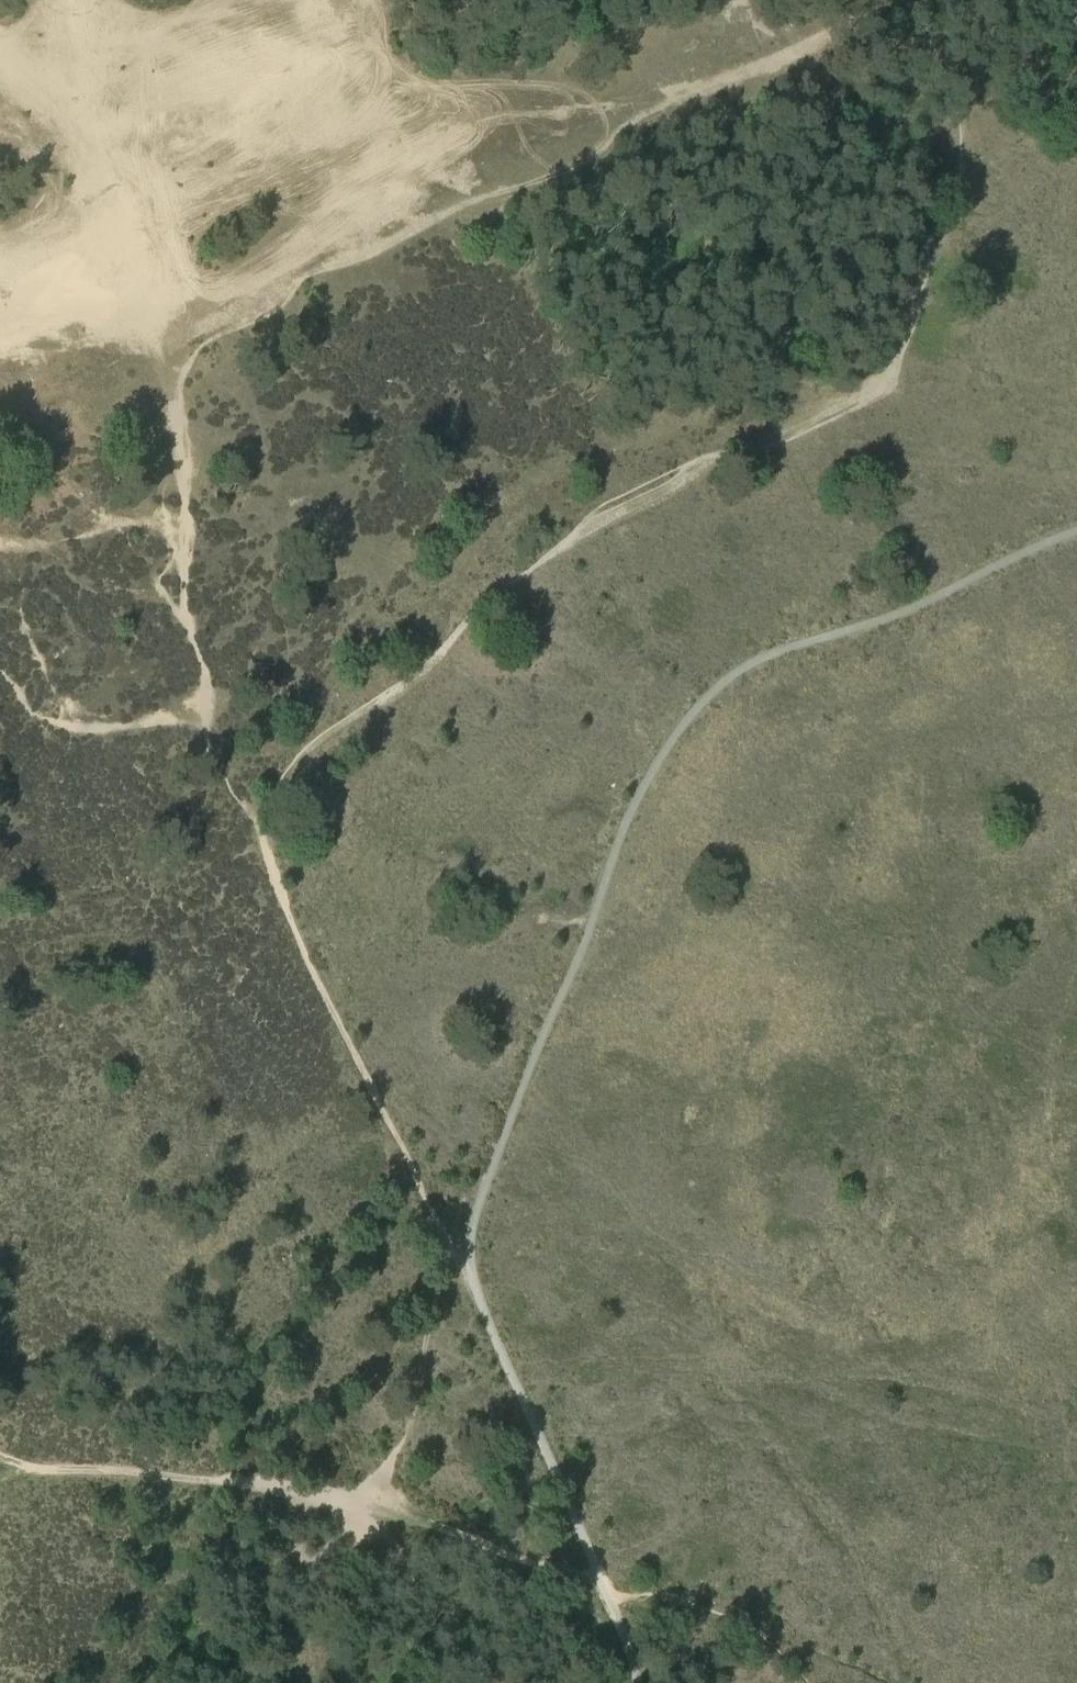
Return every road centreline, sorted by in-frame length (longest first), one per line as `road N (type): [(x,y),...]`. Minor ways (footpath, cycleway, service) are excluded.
road 1 (track): [(906,0),(954,99),(970,174),(873,385),(548,558),(424,668),(292,761),(254,816)]
road 2 (track): [(254,816),(452,1252)]

